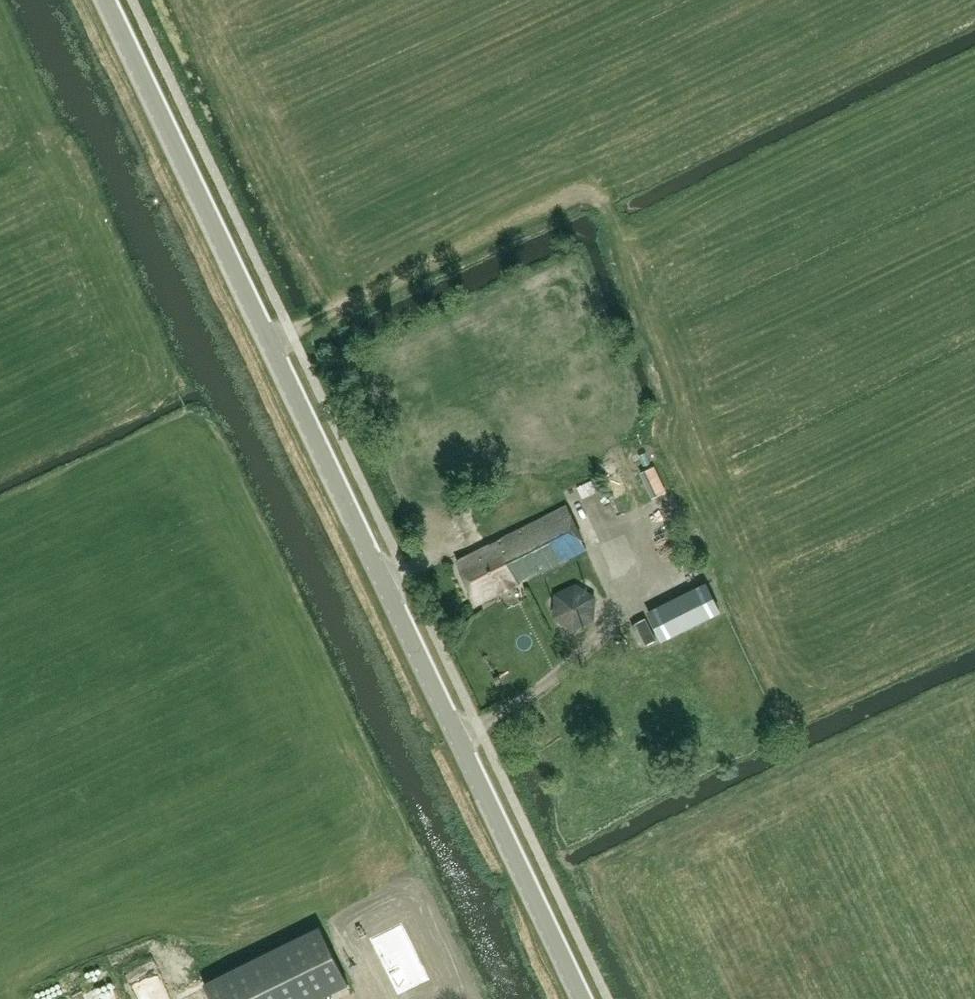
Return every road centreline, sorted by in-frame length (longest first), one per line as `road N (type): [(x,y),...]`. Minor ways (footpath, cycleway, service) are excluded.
road 1 (unclassified): [(585,998),(108,0)]

